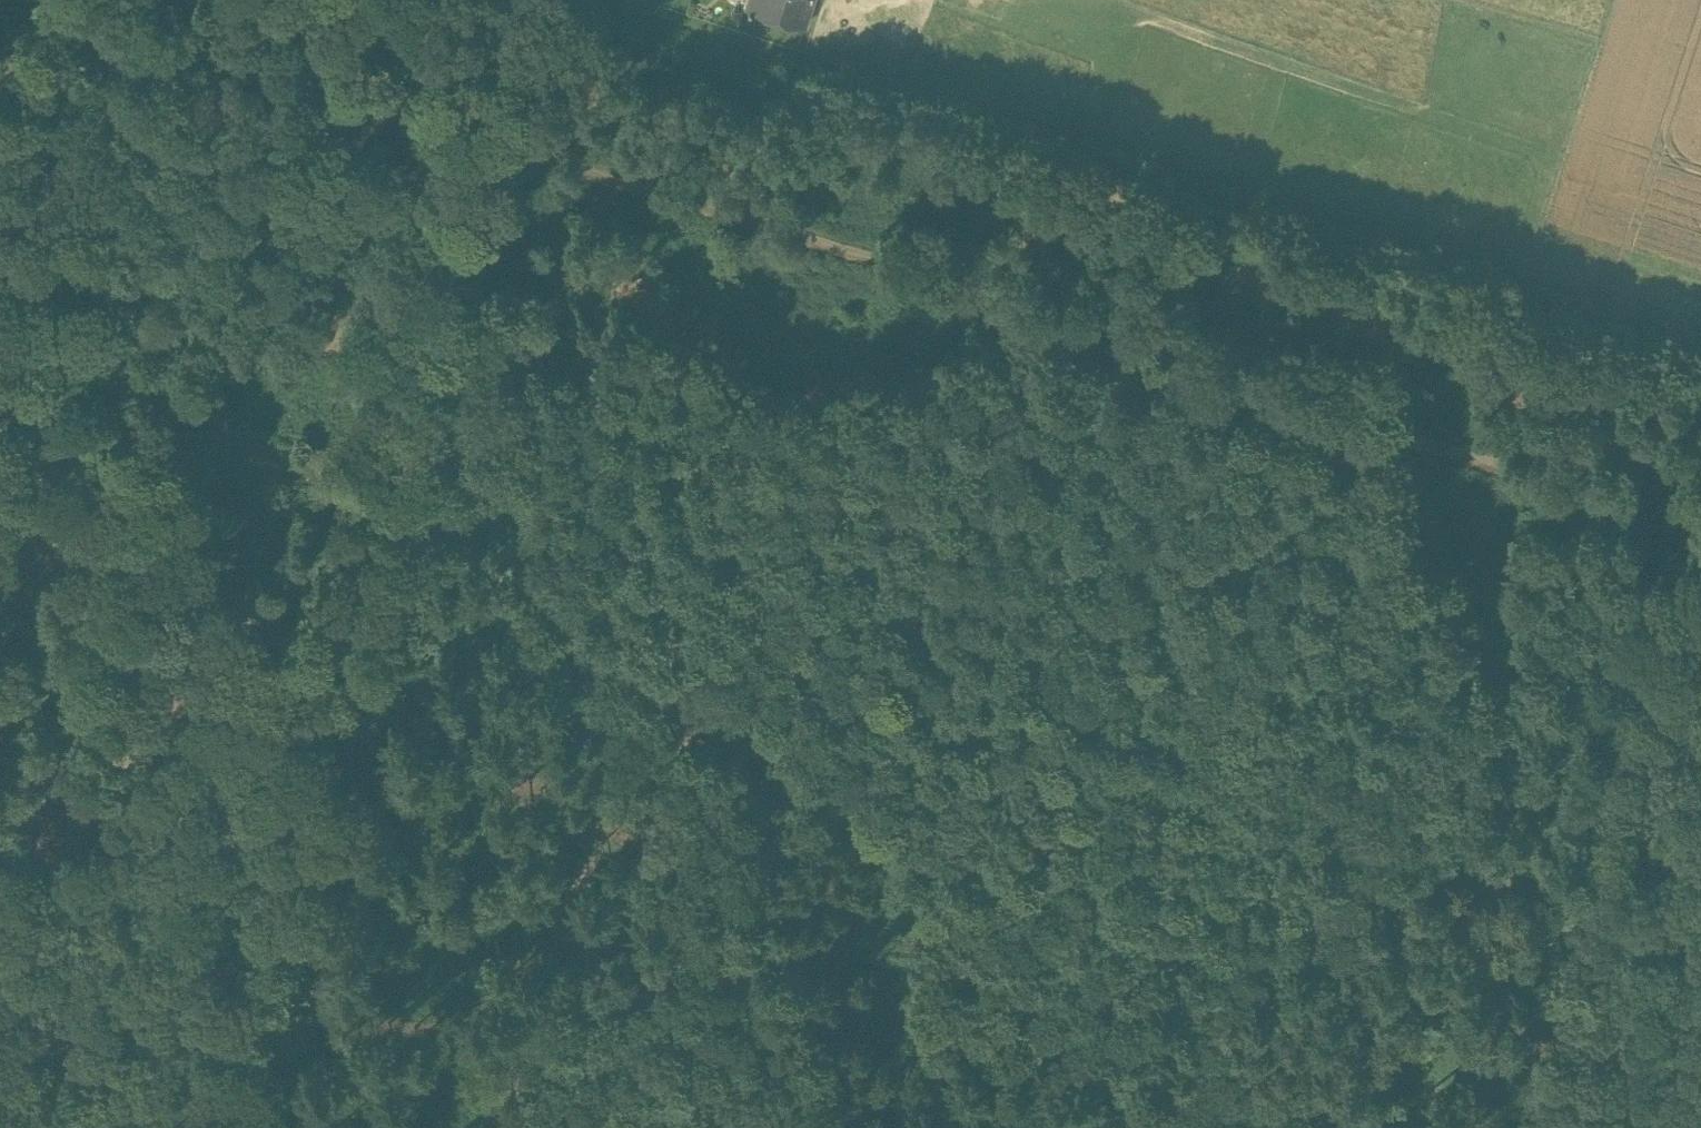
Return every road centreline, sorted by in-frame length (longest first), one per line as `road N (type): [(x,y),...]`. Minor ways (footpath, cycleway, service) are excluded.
road 1 (track): [(1700,556),(0,12)]
road 2 (track): [(1514,1127),(1678,549)]

